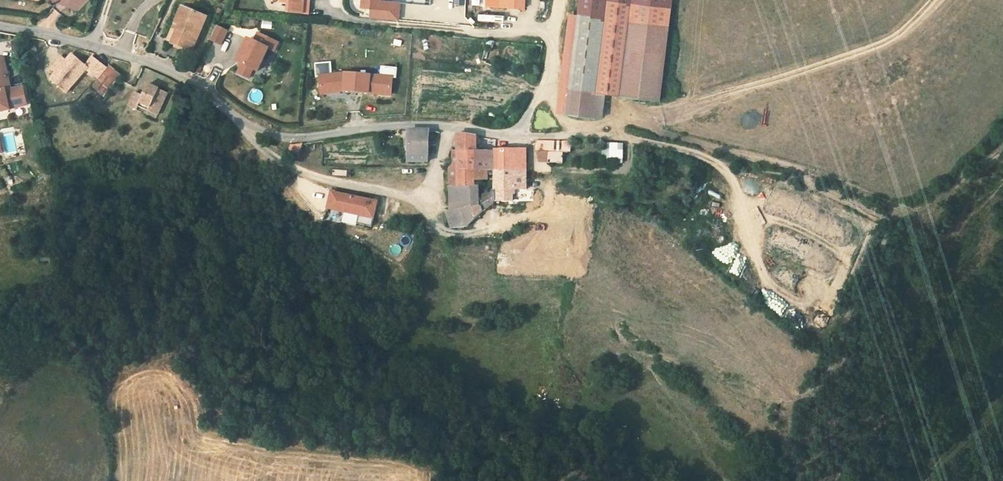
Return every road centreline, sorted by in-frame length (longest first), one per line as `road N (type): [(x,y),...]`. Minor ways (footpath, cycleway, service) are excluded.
road 1 (unclassified): [(0,26),(194,75),(280,128),(308,133),(393,114),(520,128)]
road 2 (track): [(949,320),(875,378),(831,395),(827,381),(891,207)]
road 3 (track): [(567,125),(652,130),(808,170),(891,207)]
road 4 (track): [(246,111),(285,155),(419,200),(438,198),(455,117)]
road 5 (residential): [(546,94),(561,28),(331,14)]
road 6 (track): [(891,207),(936,203),(1002,140)]

